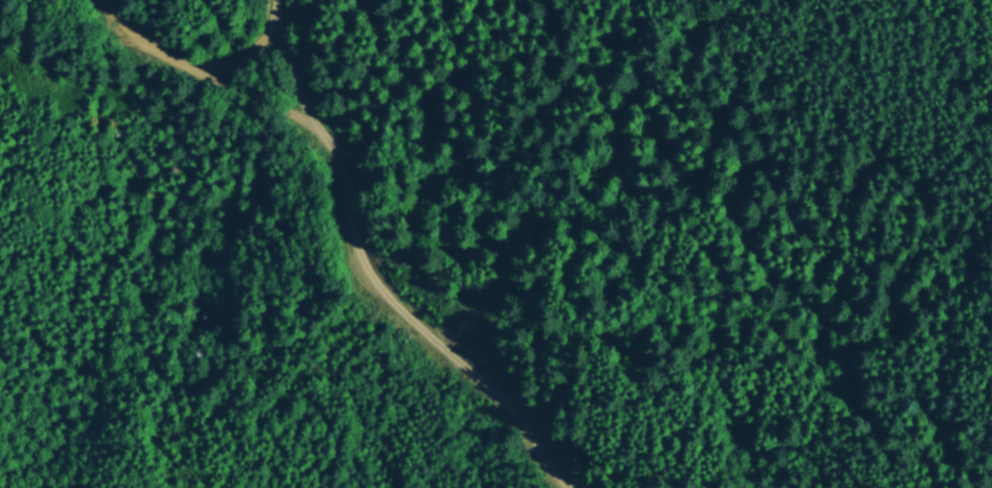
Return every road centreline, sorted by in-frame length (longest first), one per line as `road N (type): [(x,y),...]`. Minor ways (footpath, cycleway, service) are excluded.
road 1 (track): [(274,0),(276,35),(335,159),(366,264),(398,308),(498,393),(576,487)]
road 2 (track): [(320,131),(147,44),(97,0)]

